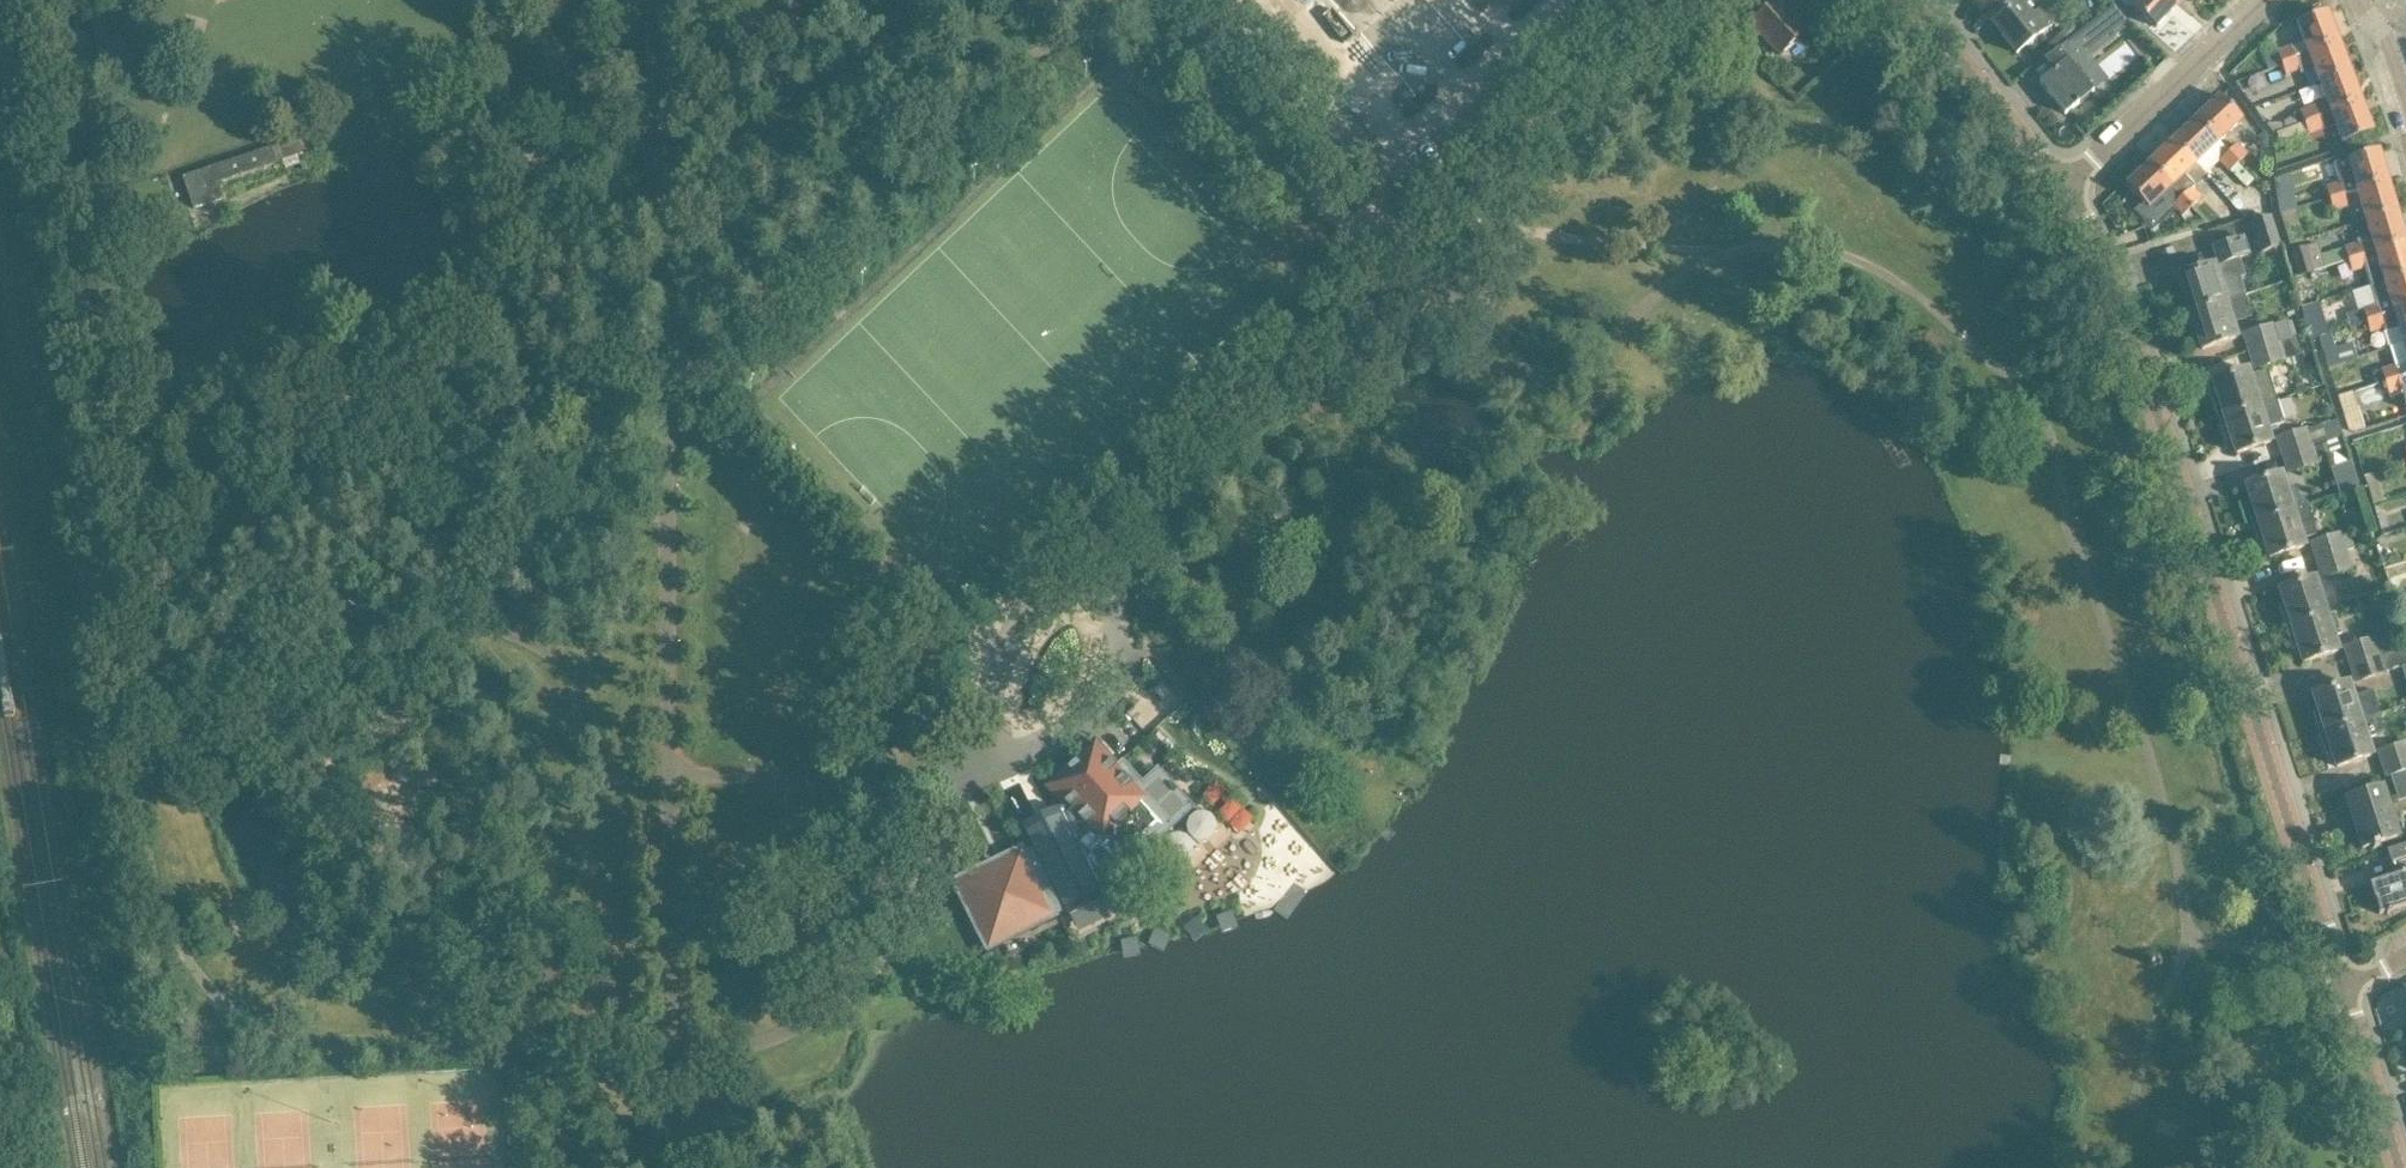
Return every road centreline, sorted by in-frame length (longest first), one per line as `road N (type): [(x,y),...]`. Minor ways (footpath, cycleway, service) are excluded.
road 1 (unclassified): [(2343,991),(2106,267),(2065,189)]
road 2 (unclassified): [(1674,0),(1412,246),(1186,0)]
road 3 (residential): [(2065,189),(2262,0)]
road 4 (unclassified): [(2065,189),(1912,0)]
road 5 (unclassified): [(2398,1167),(2343,991)]

